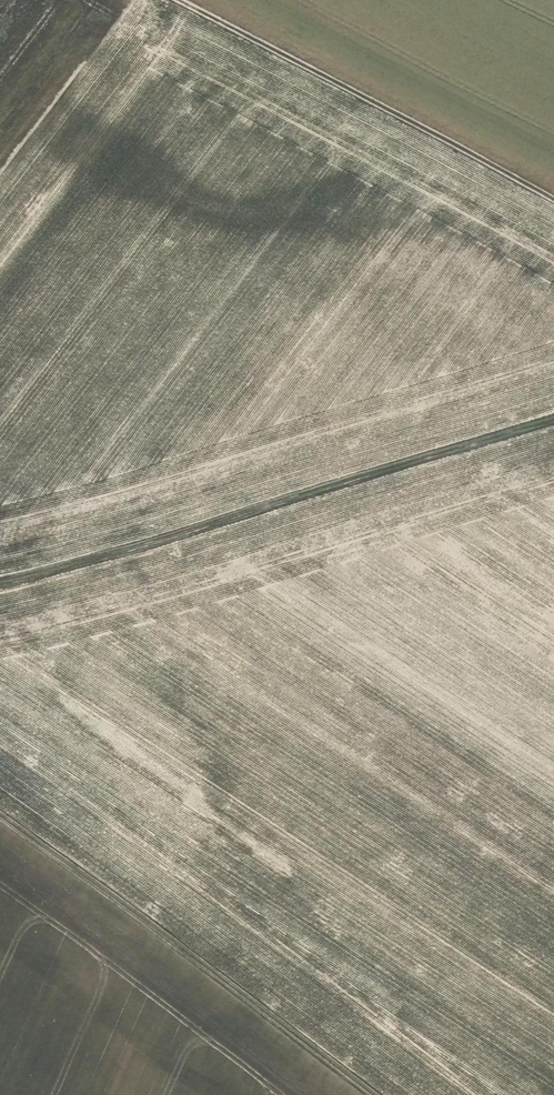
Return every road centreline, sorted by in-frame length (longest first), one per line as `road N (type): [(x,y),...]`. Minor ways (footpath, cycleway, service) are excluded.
road 1 (track): [(0,578),(94,562),(553,416)]
road 2 (track): [(372,1094),(0,820)]
road 3 (track): [(553,197),(169,0)]

